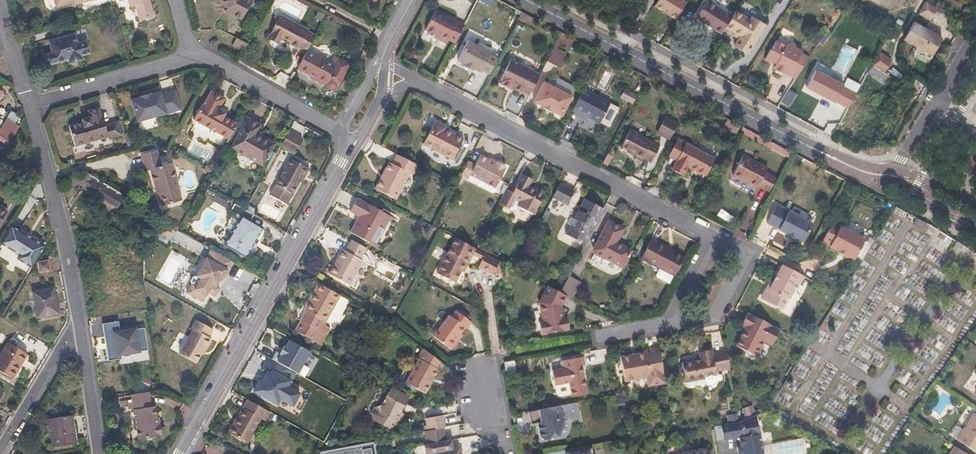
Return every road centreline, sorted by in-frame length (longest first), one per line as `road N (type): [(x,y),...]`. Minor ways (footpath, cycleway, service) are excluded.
road 1 (residential): [(716,232),(390,70)]
road 2 (residential): [(180,453),(358,140)]
road 3 (tertiary): [(823,153),(529,0)]
road 4 (residential): [(27,104),(79,325)]
road 5 (residential): [(190,57),(27,104)]
road 6 (residential): [(340,132),(210,60),(190,57)]
road 7 (residential): [(670,328),(715,320),(755,252),(716,232)]
road 8 (residential): [(79,325),(0,453)]
road 9 (residential): [(975,42),(898,170)]
road 10 (residential): [(79,325),(99,453)]

